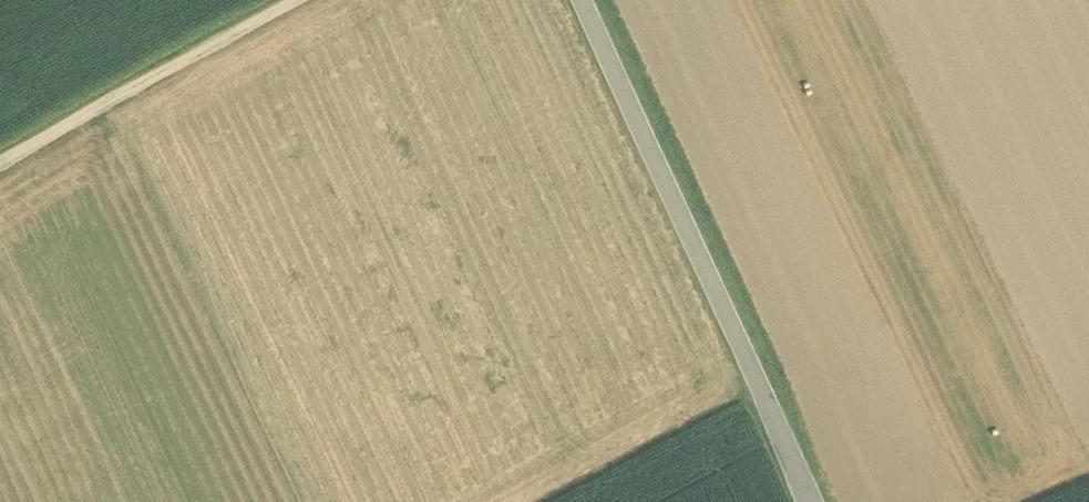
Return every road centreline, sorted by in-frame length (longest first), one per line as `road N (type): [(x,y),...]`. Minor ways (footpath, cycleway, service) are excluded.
road 1 (unclassified): [(584,0),(817,501)]
road 2 (track): [(0,164),(309,0)]

